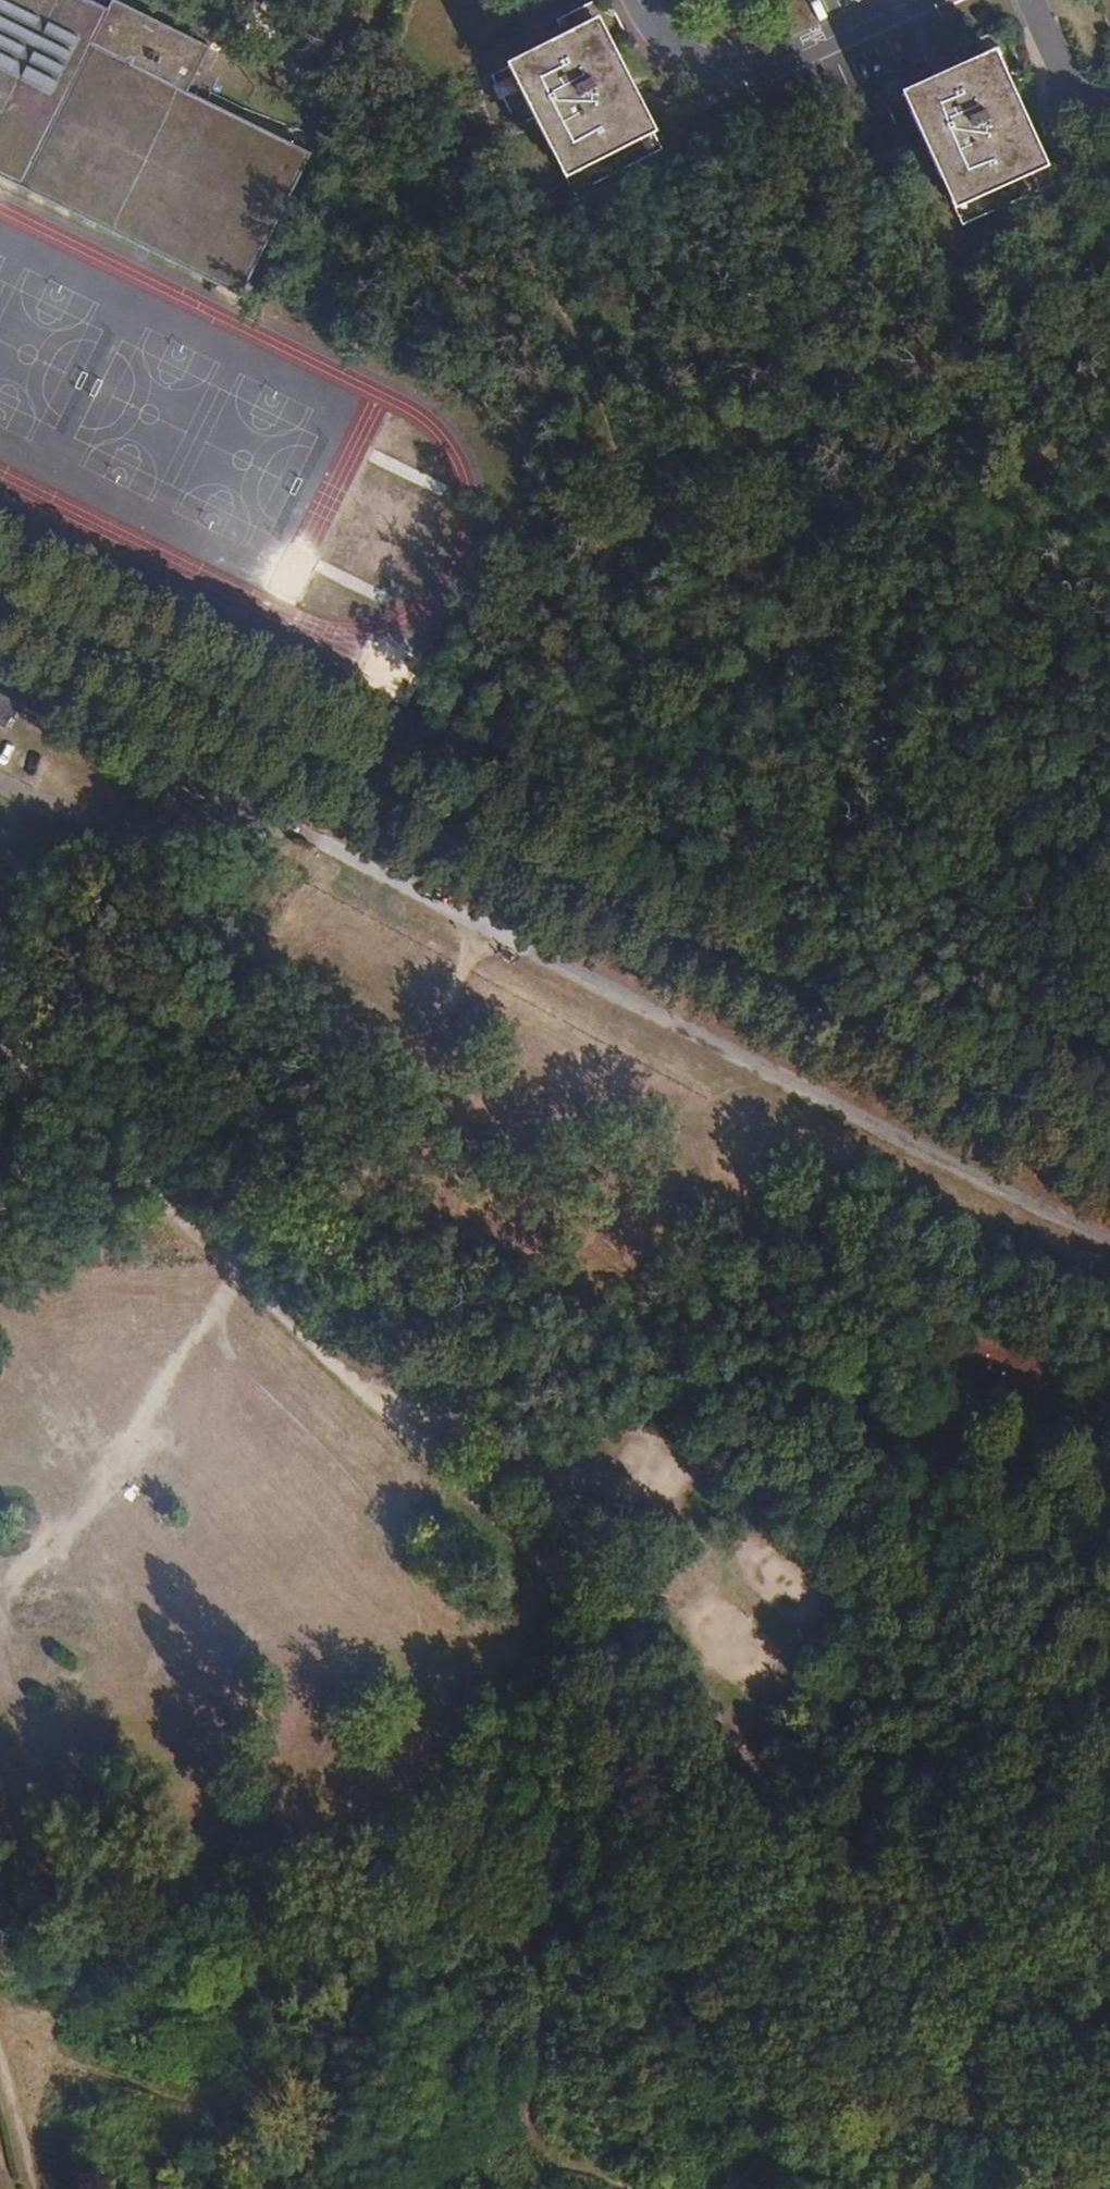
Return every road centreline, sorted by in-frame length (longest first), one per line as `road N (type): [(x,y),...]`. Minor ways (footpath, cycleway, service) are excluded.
road 1 (track): [(327,843),(1109,1234)]
road 2 (track): [(470,920),(416,1101),(370,1171),(306,1216),(226,1247)]
road 3 (unclassified): [(0,674),(327,843)]
road 4 (residential): [(915,0),(781,62),(737,71),(677,50),(642,0)]

